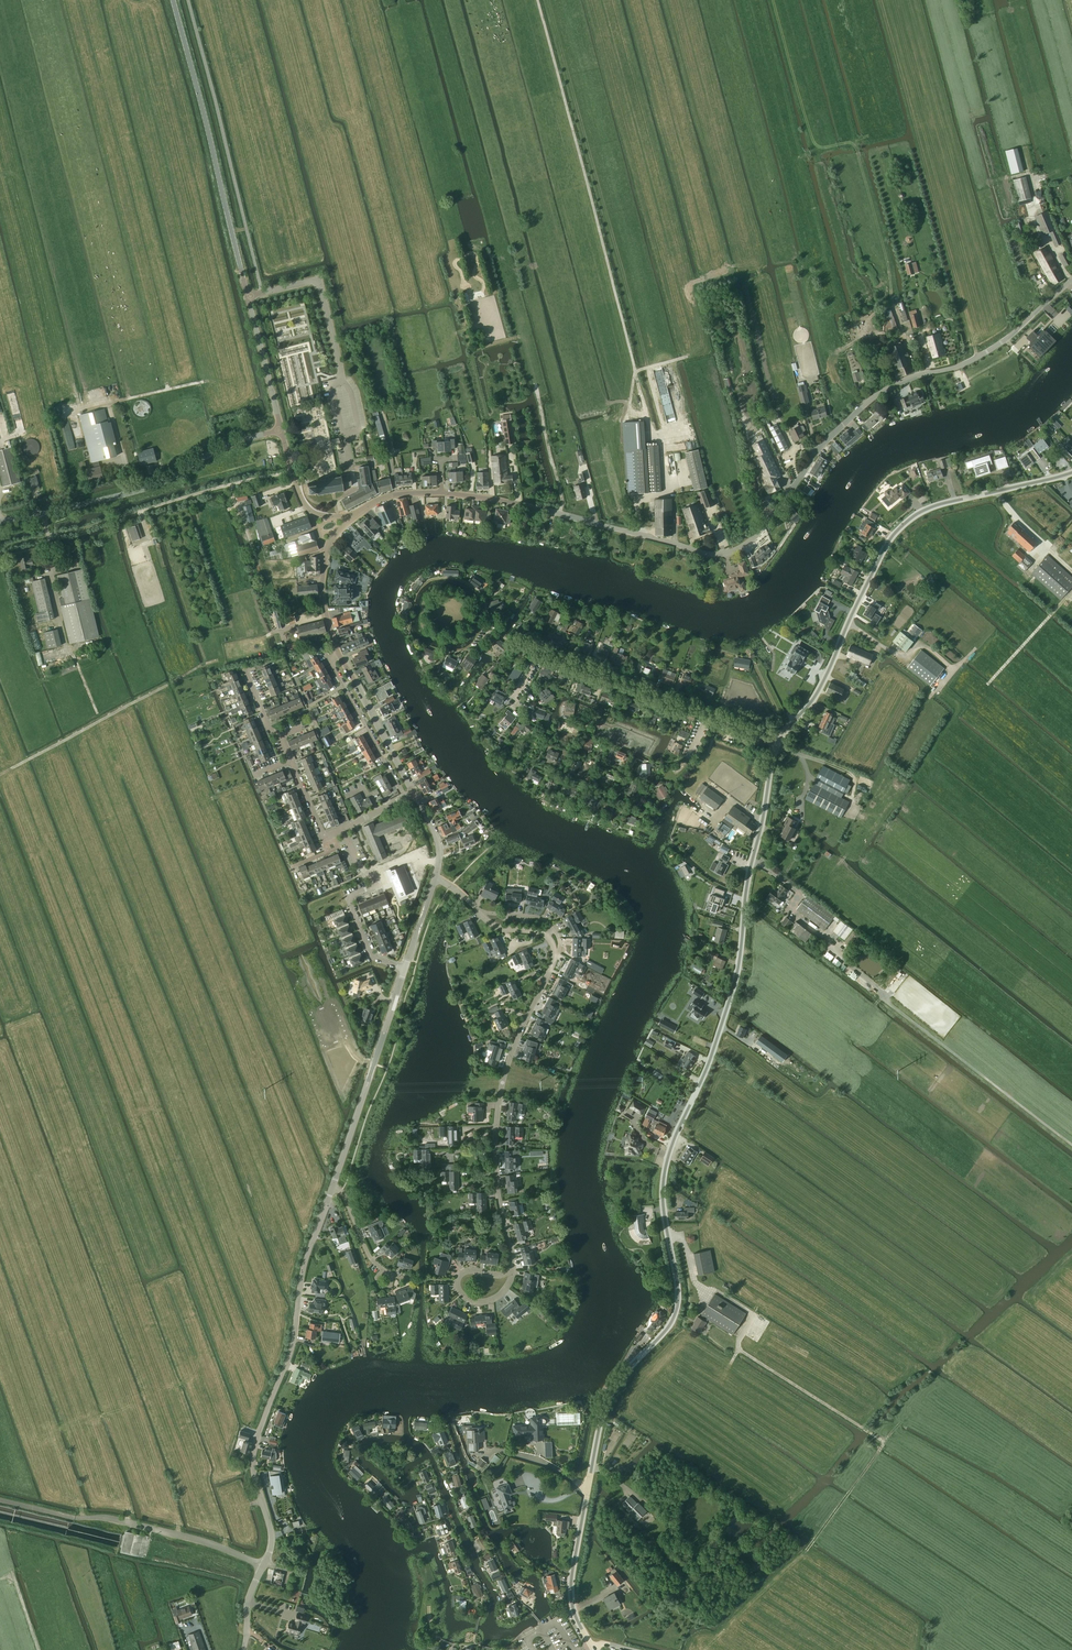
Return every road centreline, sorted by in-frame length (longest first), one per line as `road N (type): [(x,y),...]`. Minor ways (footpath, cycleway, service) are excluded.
road 1 (tertiary): [(588,1488),(611,1392),(675,1314),(666,1166),(736,978),(777,744)]
road 2 (tertiary): [(676,545),(736,552),(779,510),(817,451),(881,393),(990,351),(1071,280)]
road 3 (track): [(703,1649),(813,1542),(884,1443),(737,1350),(751,1314)]
road 4 (tertiary): [(244,1649),(248,1600),(271,1543),(253,1455),(290,1354),(300,1279),(333,1187)]
road 5 (tertiary): [(777,744),(816,695),(881,555),(904,524),(932,507),(1071,472)]
road 6 (tertiary): [(676,545),(457,494),(406,493),(352,517)]
road 7 (residential): [(511,1277),(495,1148),(499,1096),(554,959)]
road 8 (unclassified): [(777,744),(488,634)]
road 9 (tertiary): [(248,296),(173,0)]
road 10 (tertiary): [(0,522),(152,487),(216,450),(281,430)]
road 11 (track): [(47,536),(292,472)]
road 12 (tertiary): [(333,1187),(405,969)]
road 13 (track): [(0,775),(166,685)]
road 14 (residential): [(405,969),(372,957),(350,901),(375,884),(344,831)]
road 15 (unclassified): [(338,653),(329,659),(405,797)]
road 16 (unclassified): [(248,296),(319,284),(341,376)]
road 17 (tertiary): [(592,1647),(571,1585),(588,1488)]
road 18 (tertiary): [(414,792),(338,653)]
road 19 (tertiary): [(281,430),(248,296)]

